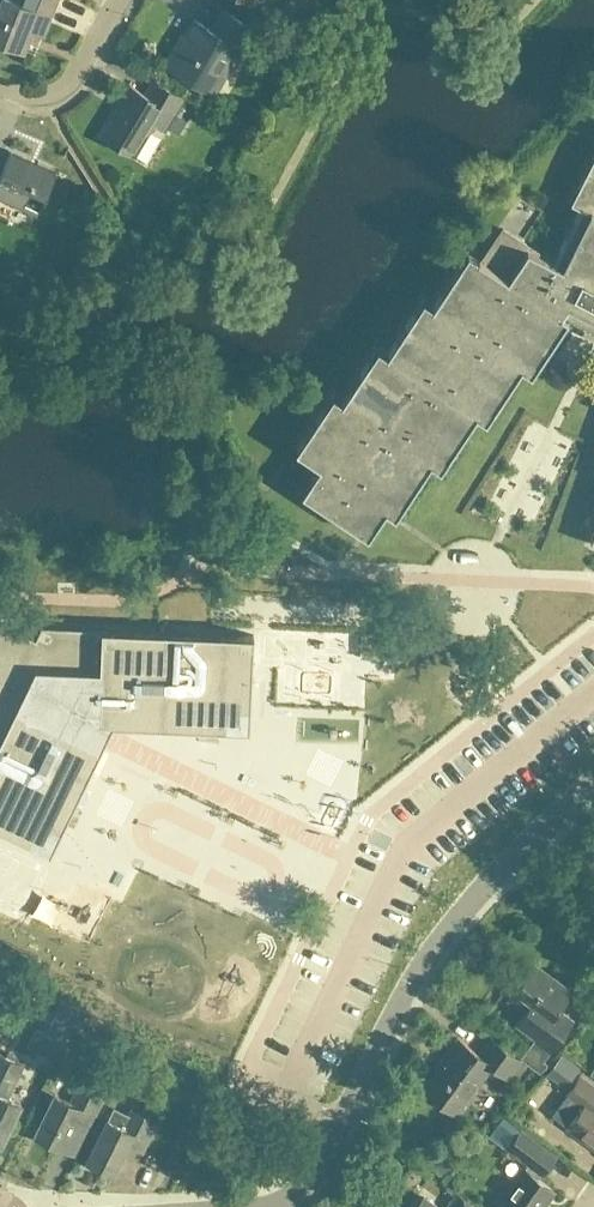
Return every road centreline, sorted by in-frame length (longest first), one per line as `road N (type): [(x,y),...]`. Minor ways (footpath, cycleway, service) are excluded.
road 1 (residential): [(267,1206),(300,1190),(410,983),(454,918),(511,857)]
road 2 (residential): [(121,0),(75,81),(32,97),(0,88)]

